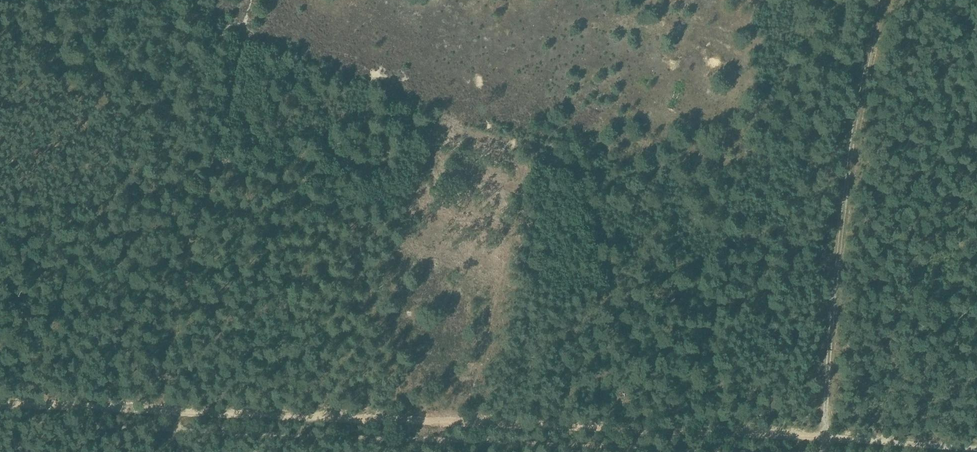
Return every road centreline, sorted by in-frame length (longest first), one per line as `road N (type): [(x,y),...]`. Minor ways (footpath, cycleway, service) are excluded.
road 1 (track): [(0,405),(824,438)]
road 2 (track): [(824,438),(850,144),(881,0)]
road 3 (track): [(824,438),(976,449)]

